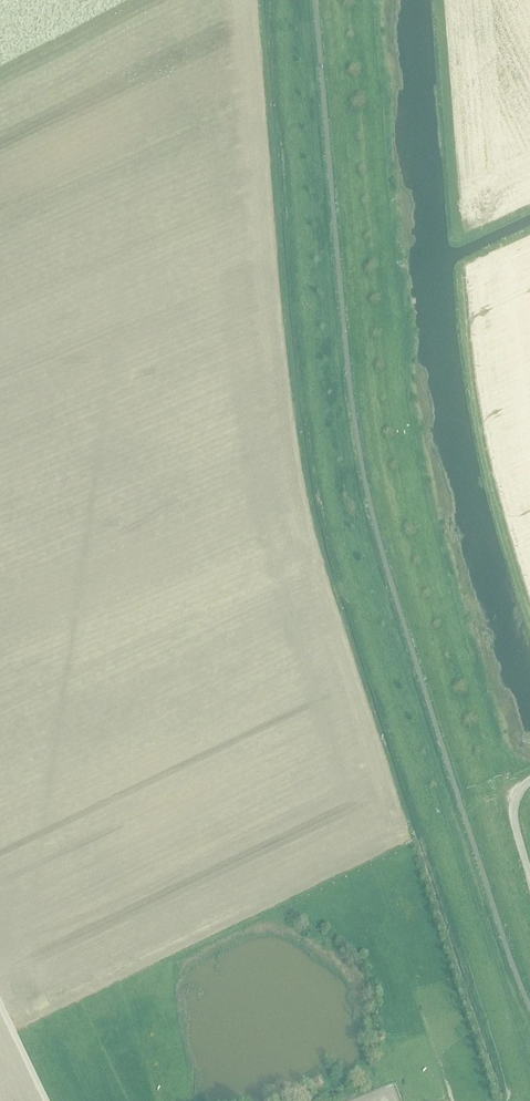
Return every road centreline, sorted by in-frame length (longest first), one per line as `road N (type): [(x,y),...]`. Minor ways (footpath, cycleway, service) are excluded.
road 1 (unclassified): [(529,1005),(479,875),(368,493),(352,394),(318,0)]

